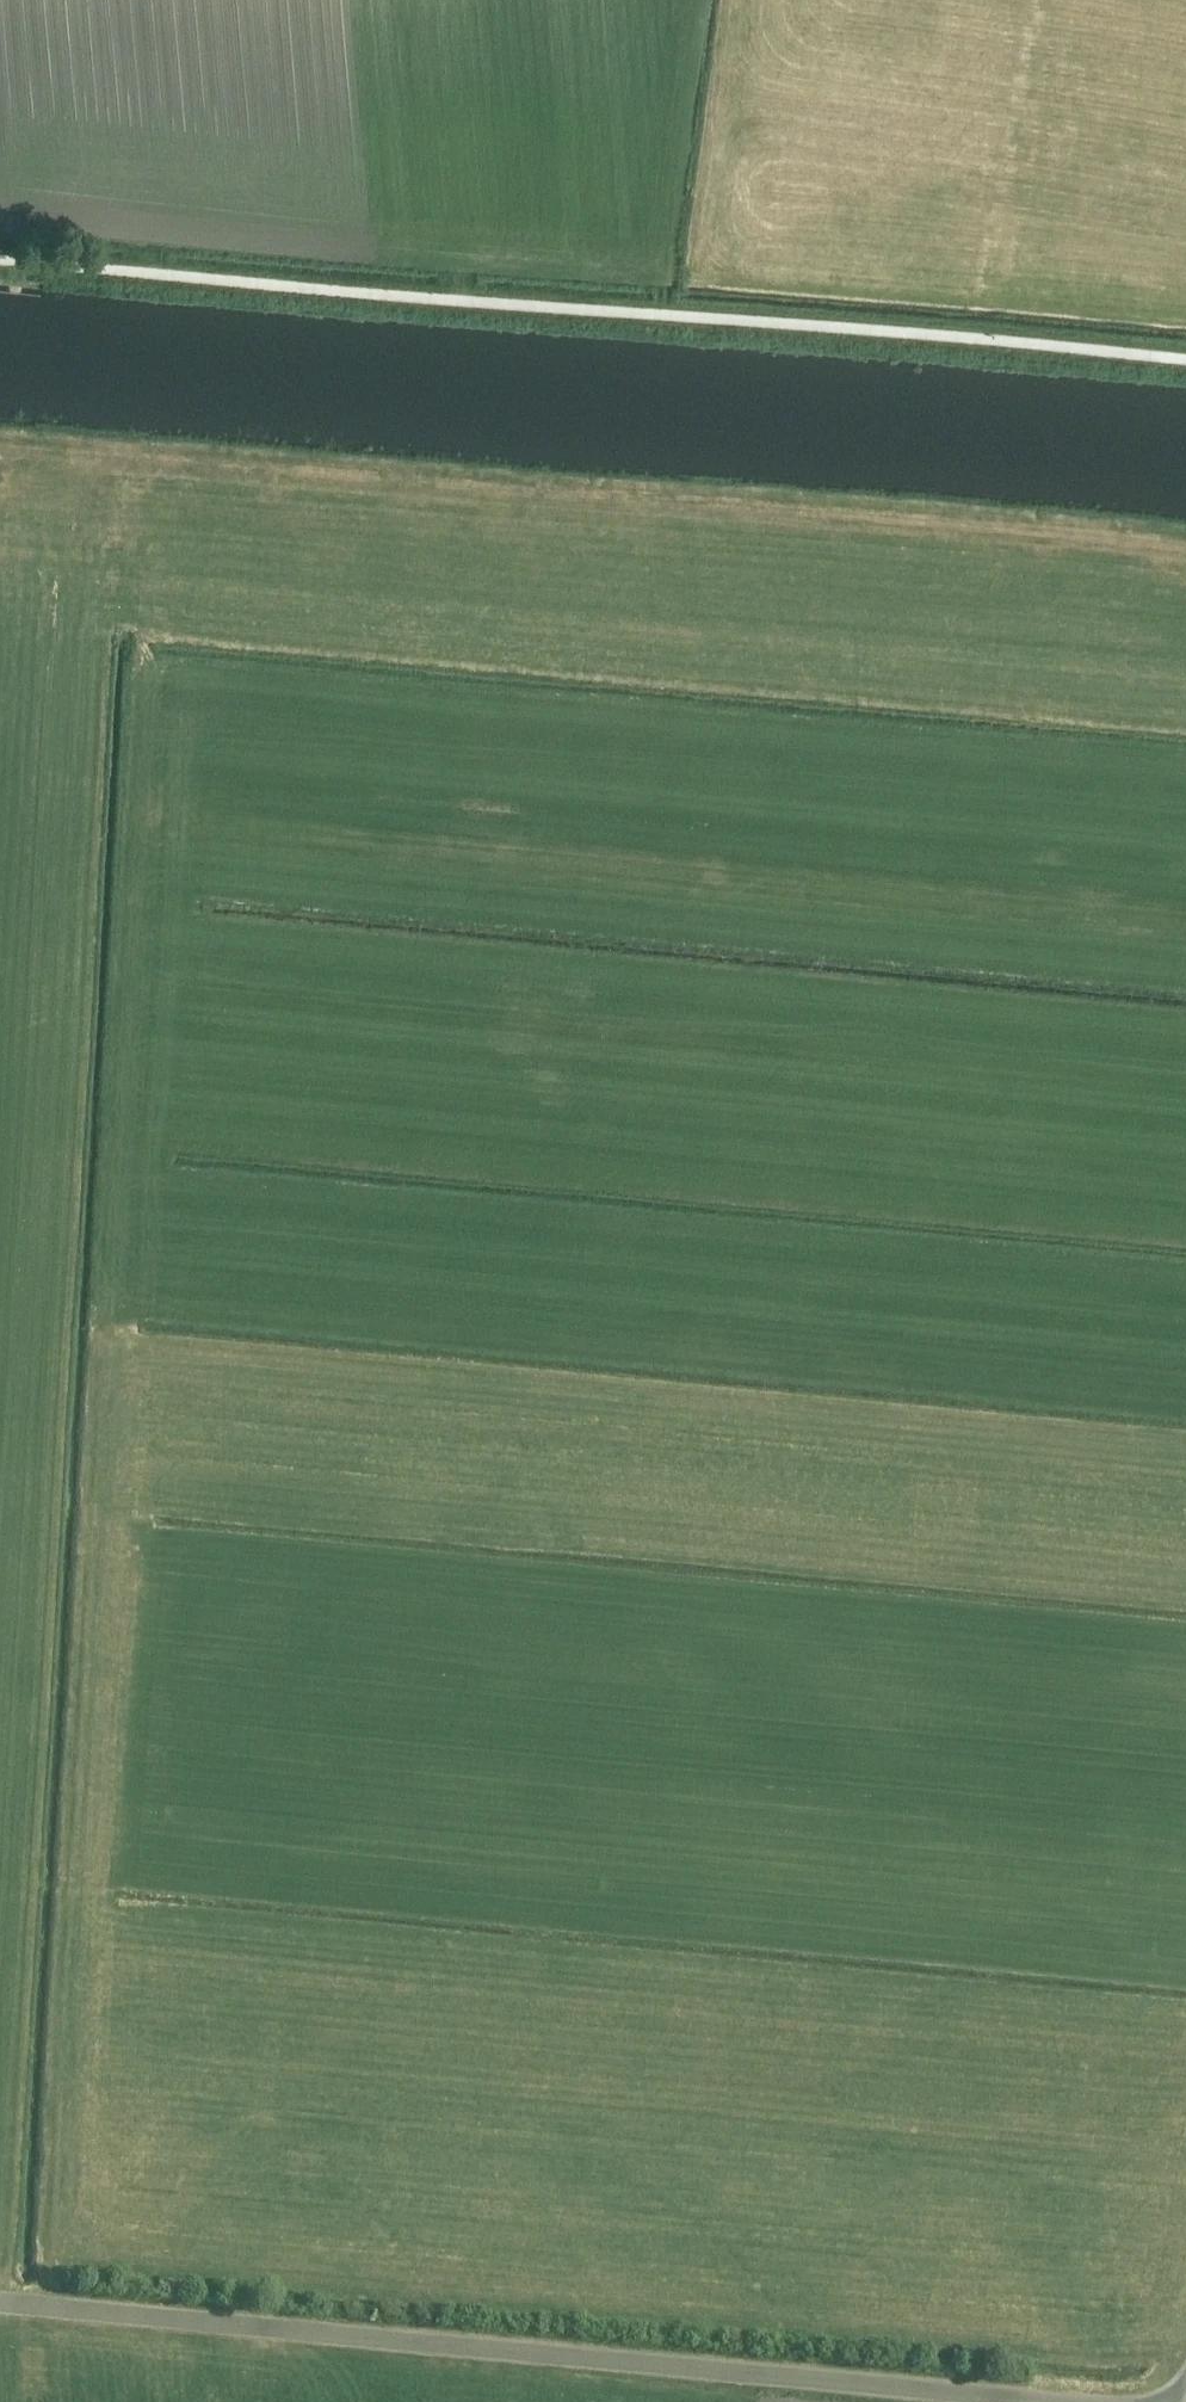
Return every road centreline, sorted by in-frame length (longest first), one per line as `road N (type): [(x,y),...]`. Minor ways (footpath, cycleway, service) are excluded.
road 1 (track): [(0,443),(1185,542)]
road 2 (unclassified): [(0,2306),(1028,2401)]

